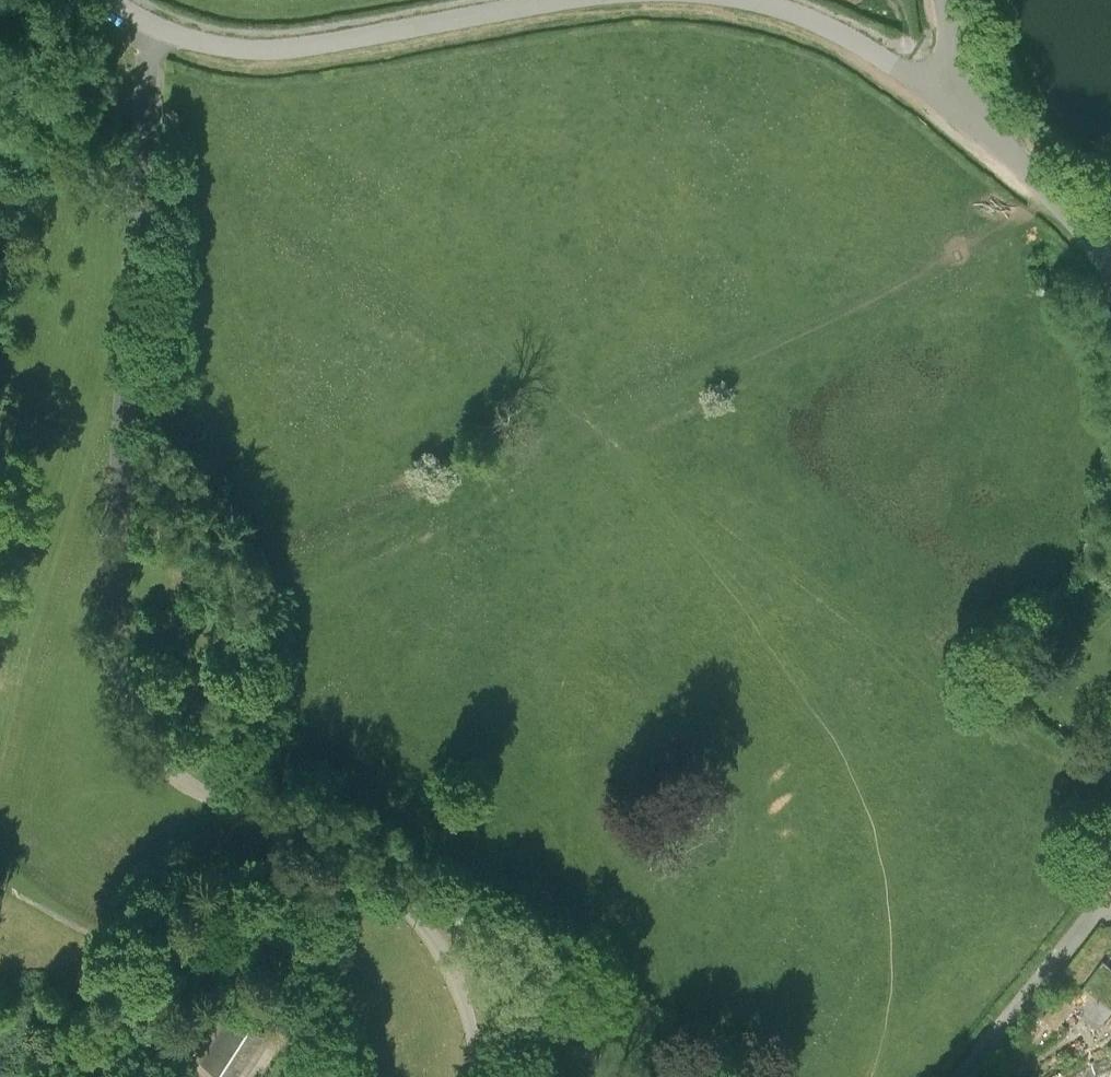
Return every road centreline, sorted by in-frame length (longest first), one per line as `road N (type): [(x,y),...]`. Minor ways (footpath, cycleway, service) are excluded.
road 1 (unclassified): [(587,0),(306,47),(229,49),(149,30),(108,0)]
road 2 (unclassified): [(935,96),(1034,185),(1110,274)]
road 3 (track): [(970,1076),(1103,906)]
road 4 (unclassified): [(935,96),(776,6),(744,0)]

